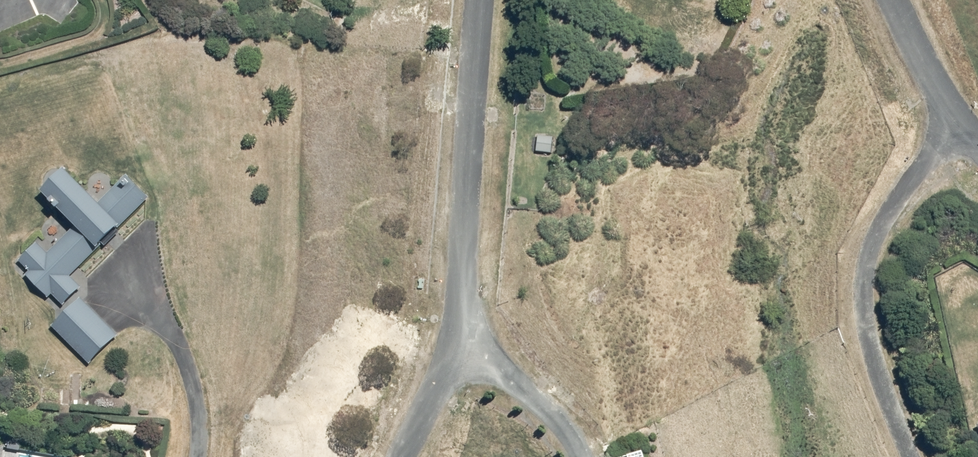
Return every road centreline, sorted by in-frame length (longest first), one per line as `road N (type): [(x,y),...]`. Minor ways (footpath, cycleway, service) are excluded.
road 1 (residential): [(908,456),(871,360),(863,280),(886,212),(957,121)]
road 2 (residential): [(451,349),(479,0)]
road 3 (residential): [(576,456),(565,429),(512,379),(451,349)]
road 4 (residential): [(890,0),(957,121)]

